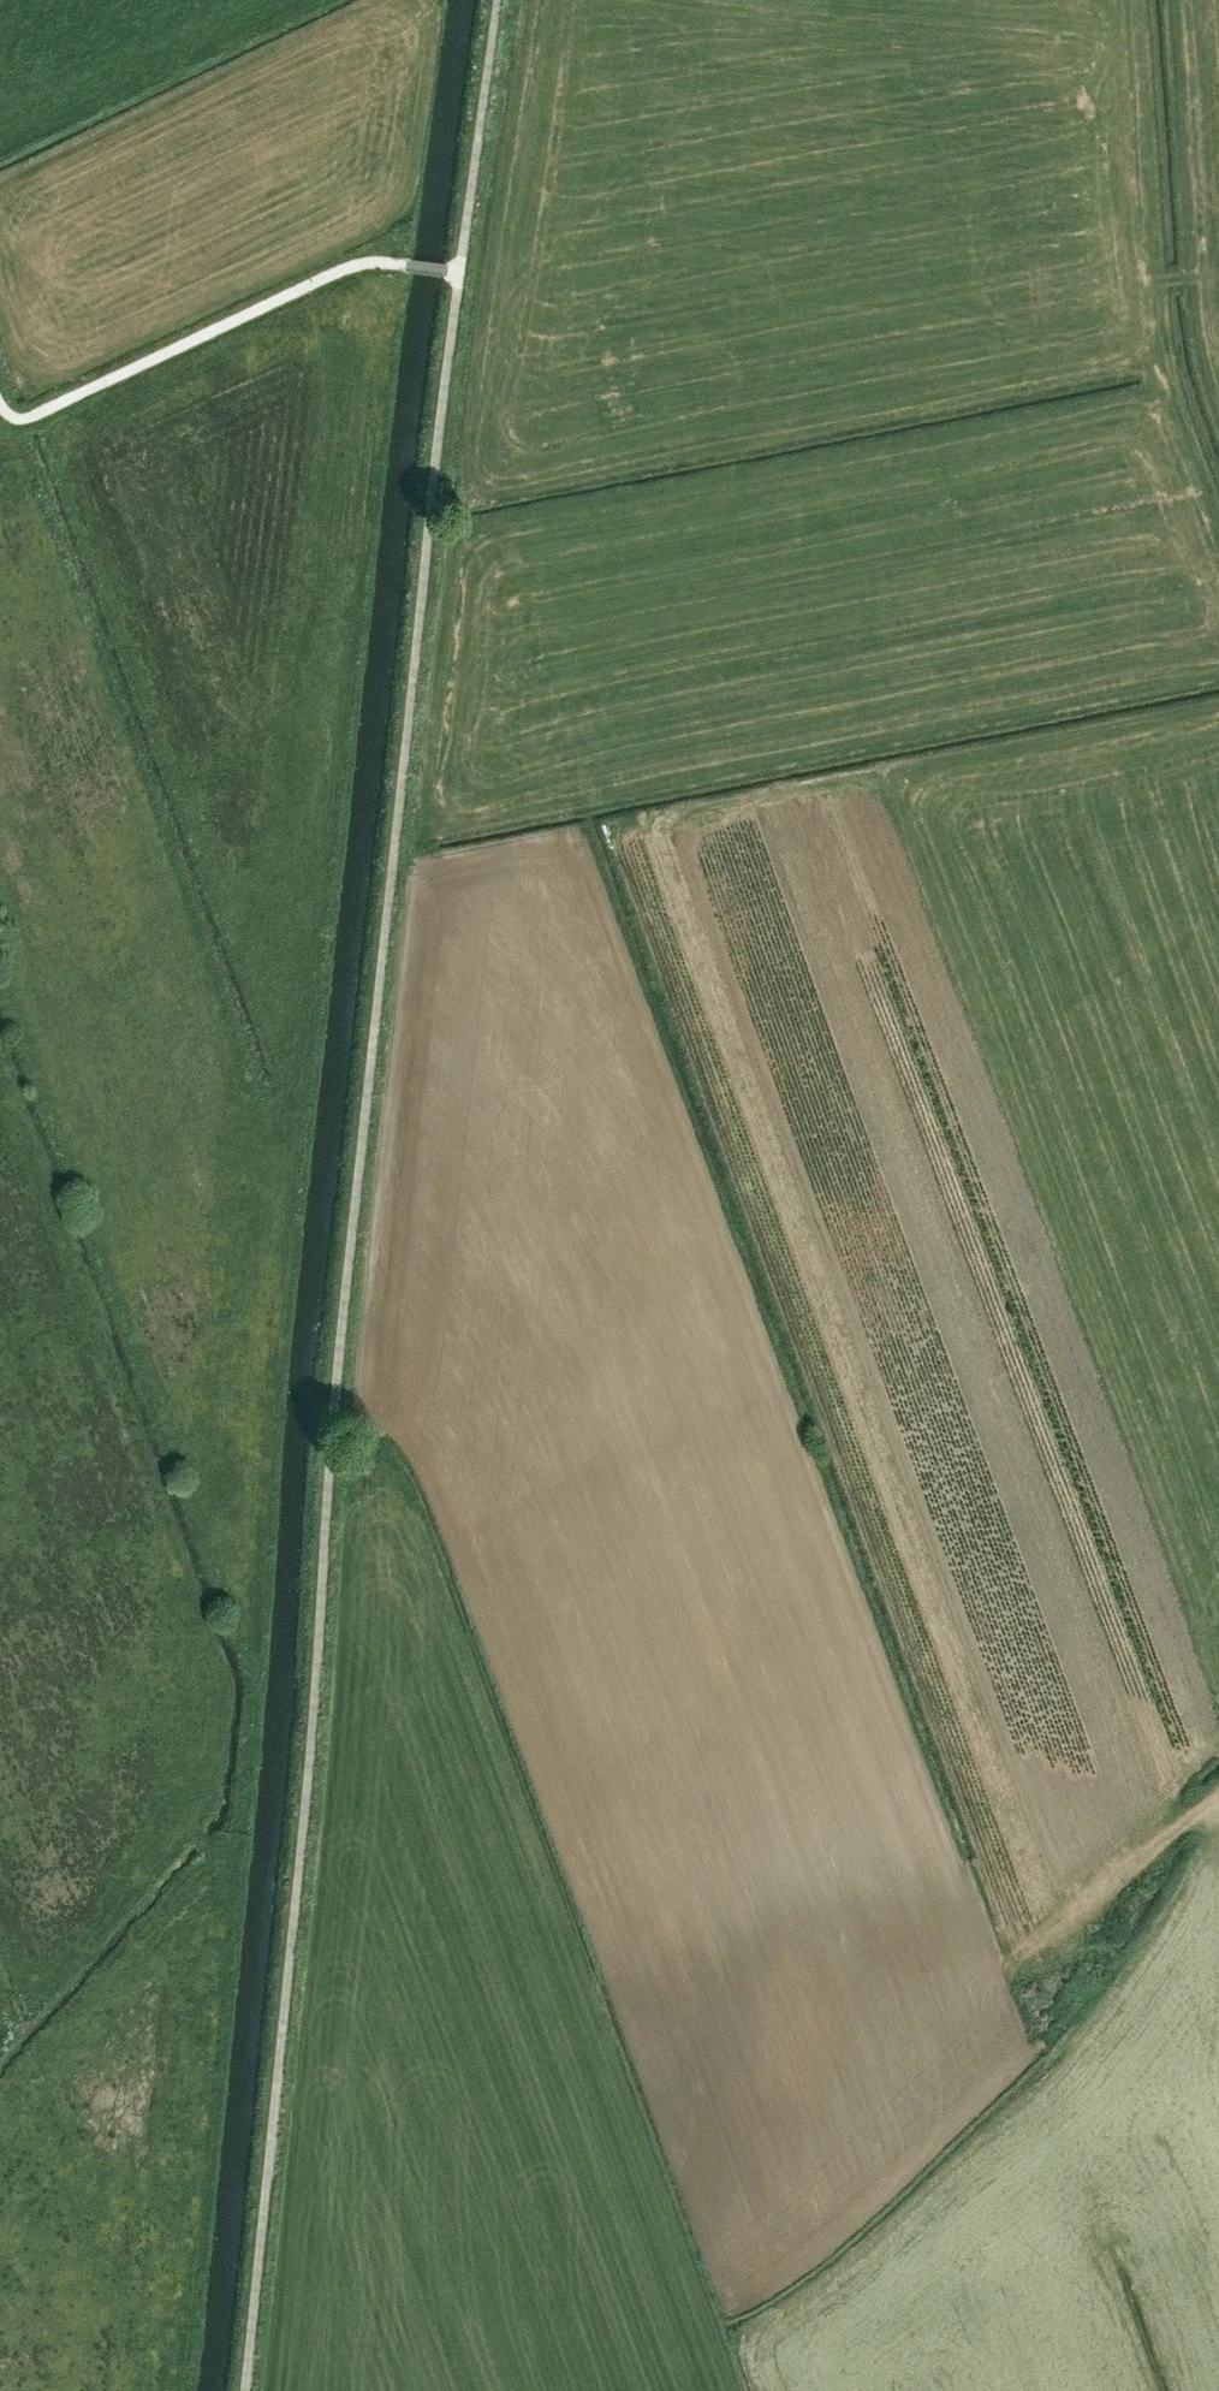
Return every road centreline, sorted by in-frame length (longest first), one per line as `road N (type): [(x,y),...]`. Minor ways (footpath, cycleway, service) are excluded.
road 1 (track): [(1036,1952),(1218,1786)]

